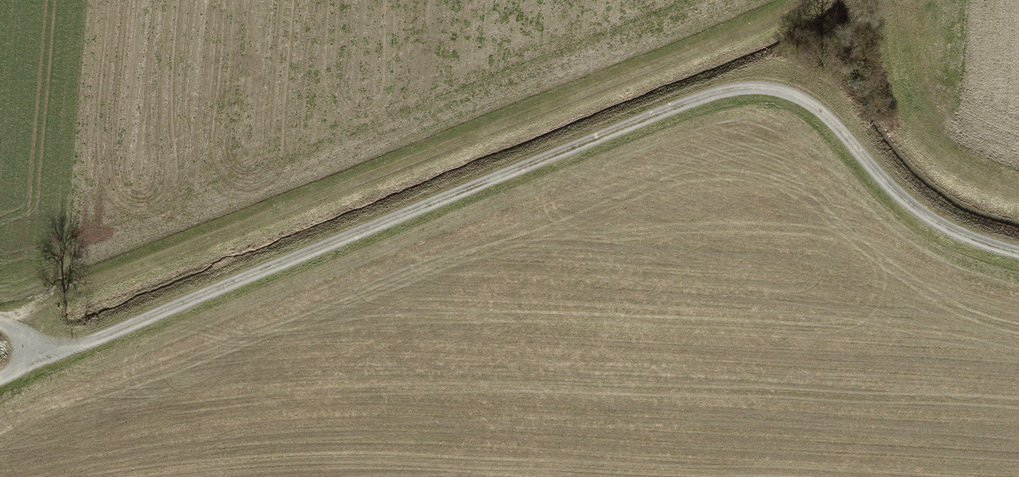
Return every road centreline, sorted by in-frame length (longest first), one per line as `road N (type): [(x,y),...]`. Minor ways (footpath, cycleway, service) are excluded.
road 1 (track): [(0,328),(70,351),(103,343),(739,92),(810,102),(892,194),(950,235),(1018,256)]
road 2 (track): [(0,323),(789,19),(808,0)]

